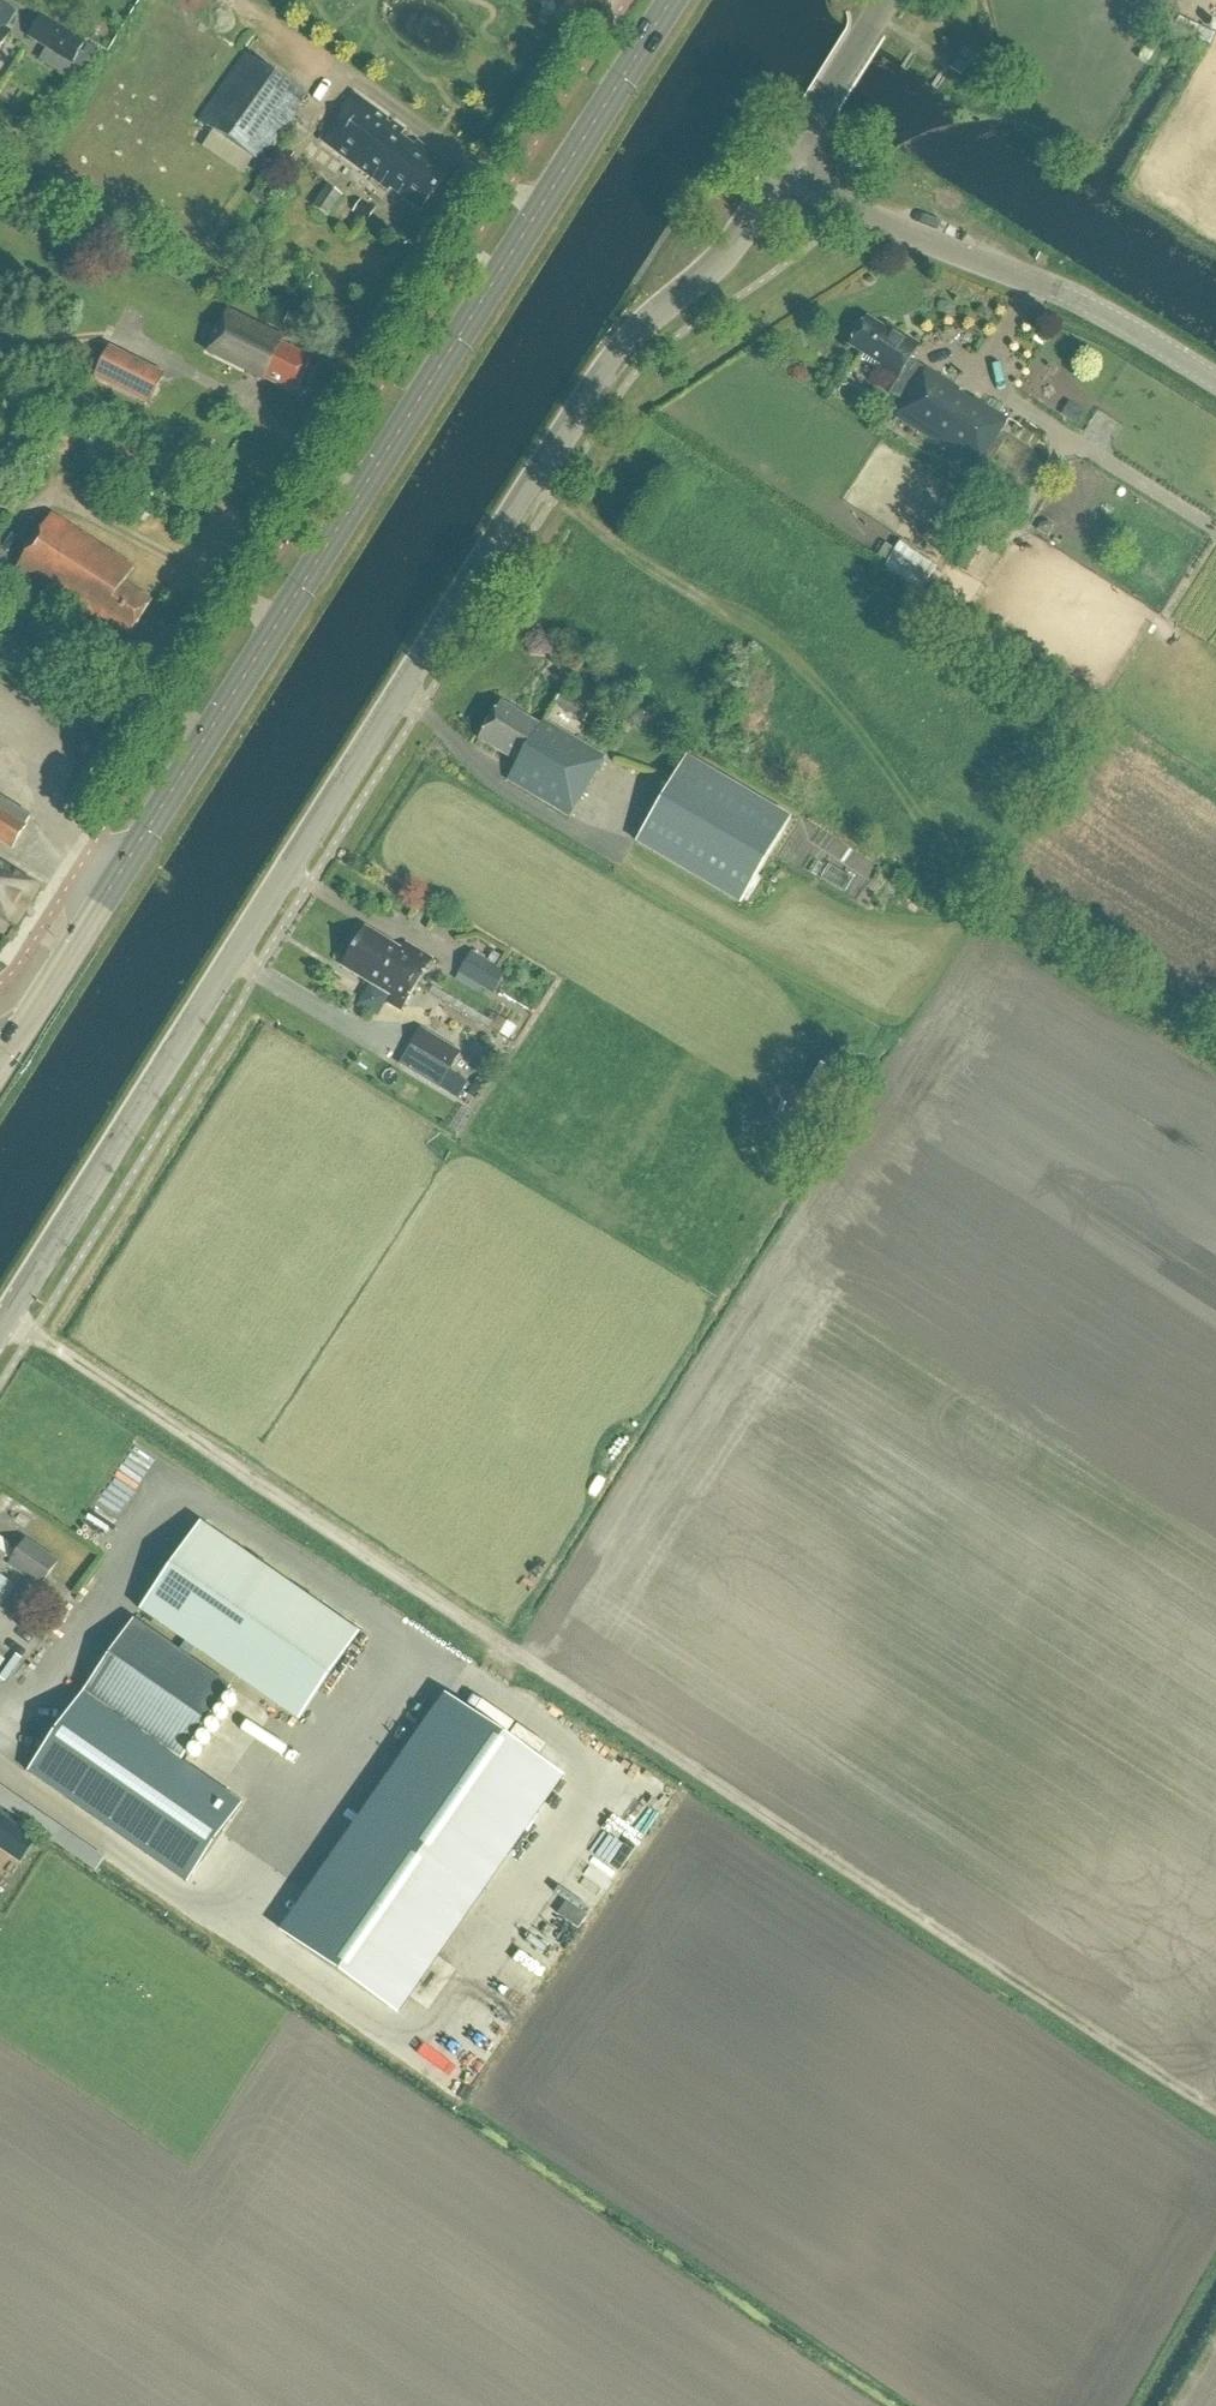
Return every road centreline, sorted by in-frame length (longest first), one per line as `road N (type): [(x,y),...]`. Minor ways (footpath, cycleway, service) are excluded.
road 1 (unclassified): [(0,1328),(595,384),(647,319),(702,283),(783,174)]
road 2 (primary): [(2,1060),(673,0)]
road 3 (tertiary): [(1215,382),(1083,304),(846,208),(783,174)]
road 4 (tertiary): [(783,174),(887,0)]

